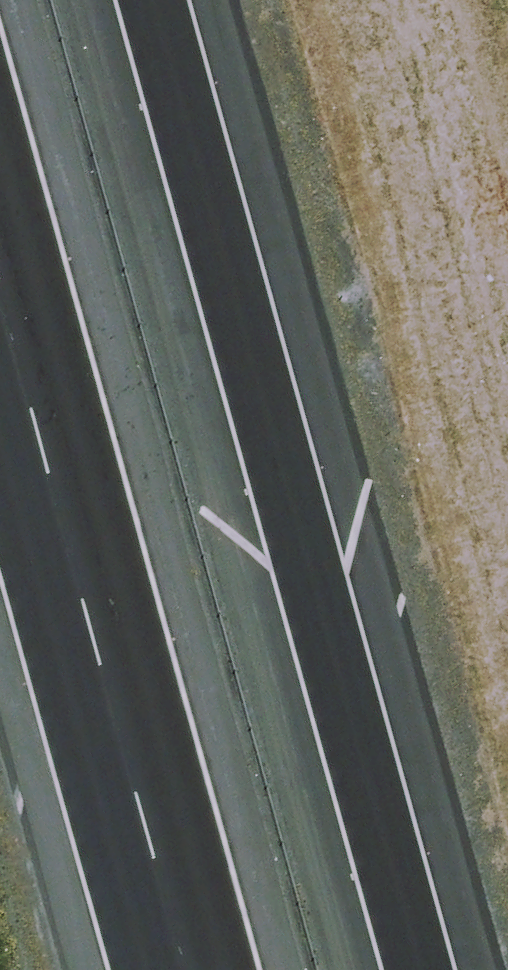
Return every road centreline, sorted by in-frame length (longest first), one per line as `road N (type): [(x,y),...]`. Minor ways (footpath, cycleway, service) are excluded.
road 1 (motorway): [(148,0),(415,969)]
road 2 (motorway): [(183,969),(0,301)]

